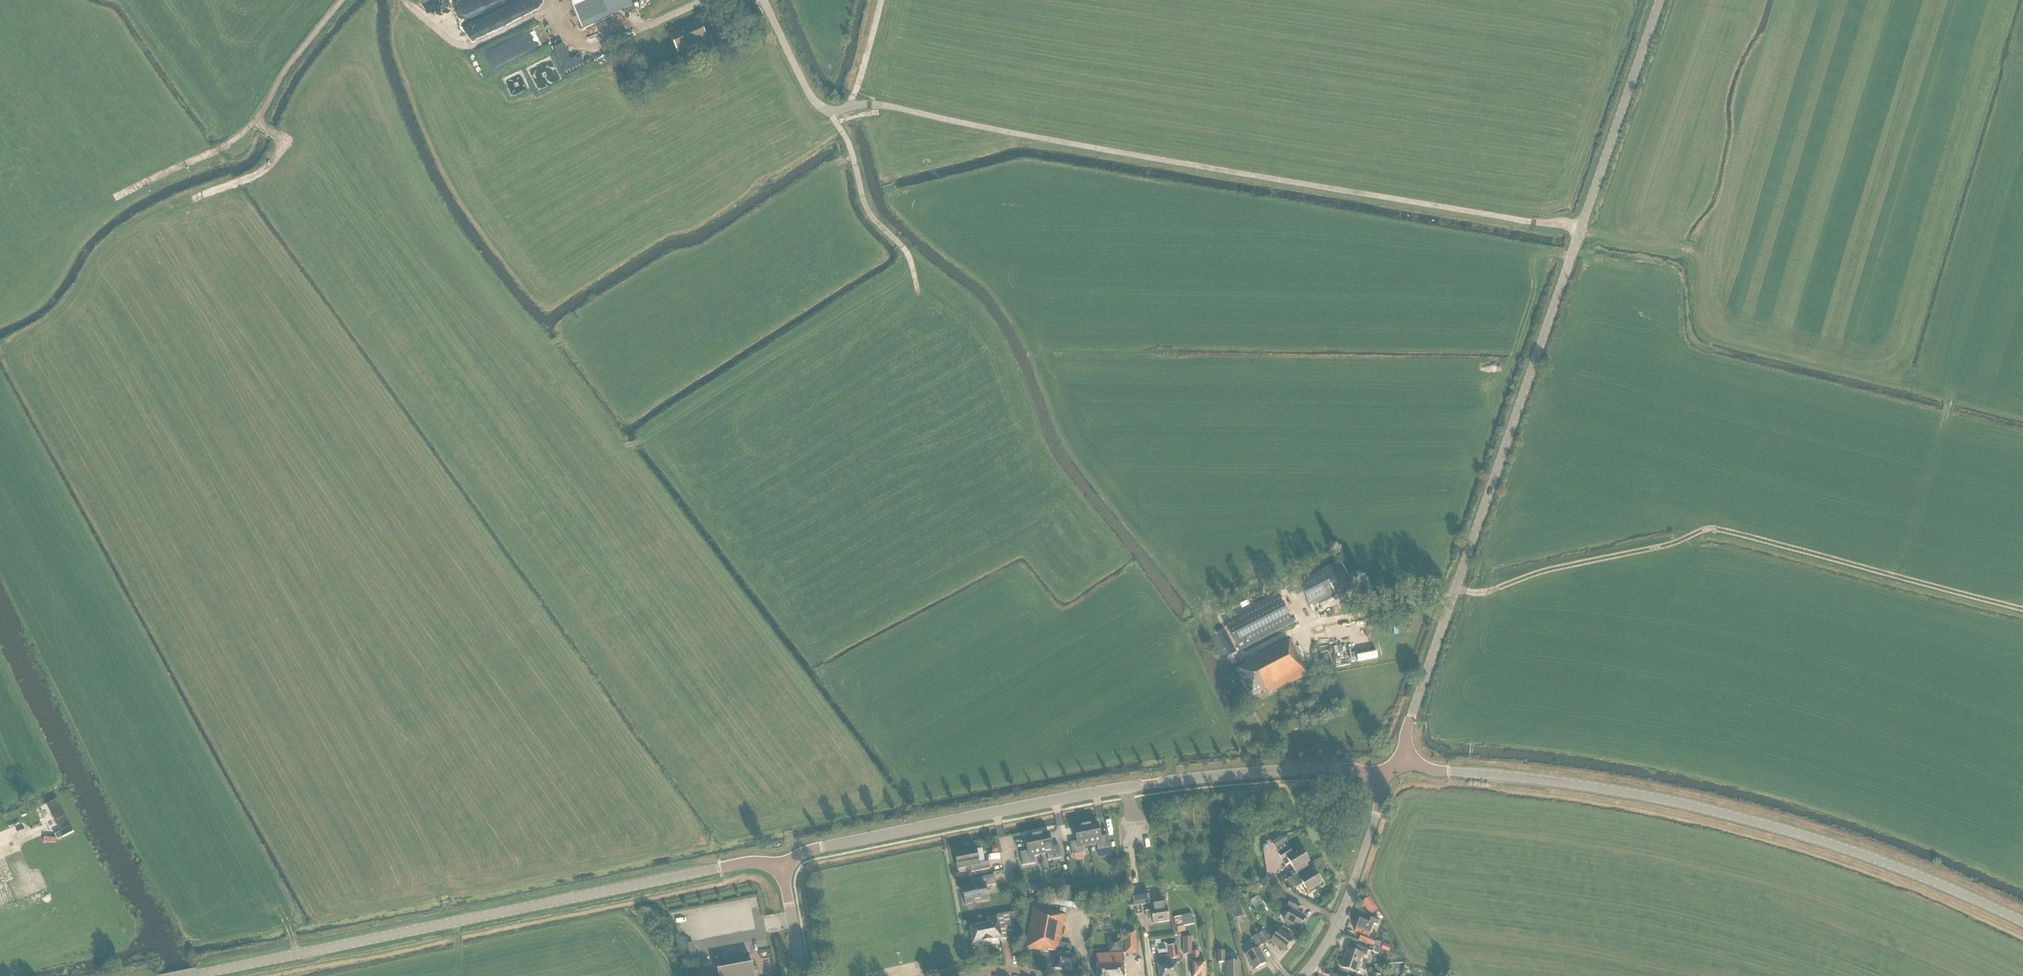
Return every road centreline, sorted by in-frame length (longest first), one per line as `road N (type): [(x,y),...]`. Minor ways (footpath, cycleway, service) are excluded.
road 1 (unclassified): [(1406,763),(1410,718),(1660,0)]
road 2 (tertiary): [(2022,922),(1902,869),(1734,816),(1583,785),(1406,763)]
road 3 (tertiary): [(781,864),(811,849),(1163,782),(1308,769),(1376,775)]
road 4 (tertiary): [(191,975),(744,862),(781,864)]
road 5 (track): [(1455,589),(1490,591),(1711,530),(2022,609)]
road 6 (unclassified): [(1303,975),(1346,902),(1378,808),(1376,775)]
road 7 (track): [(1949,403),(1899,578)]

